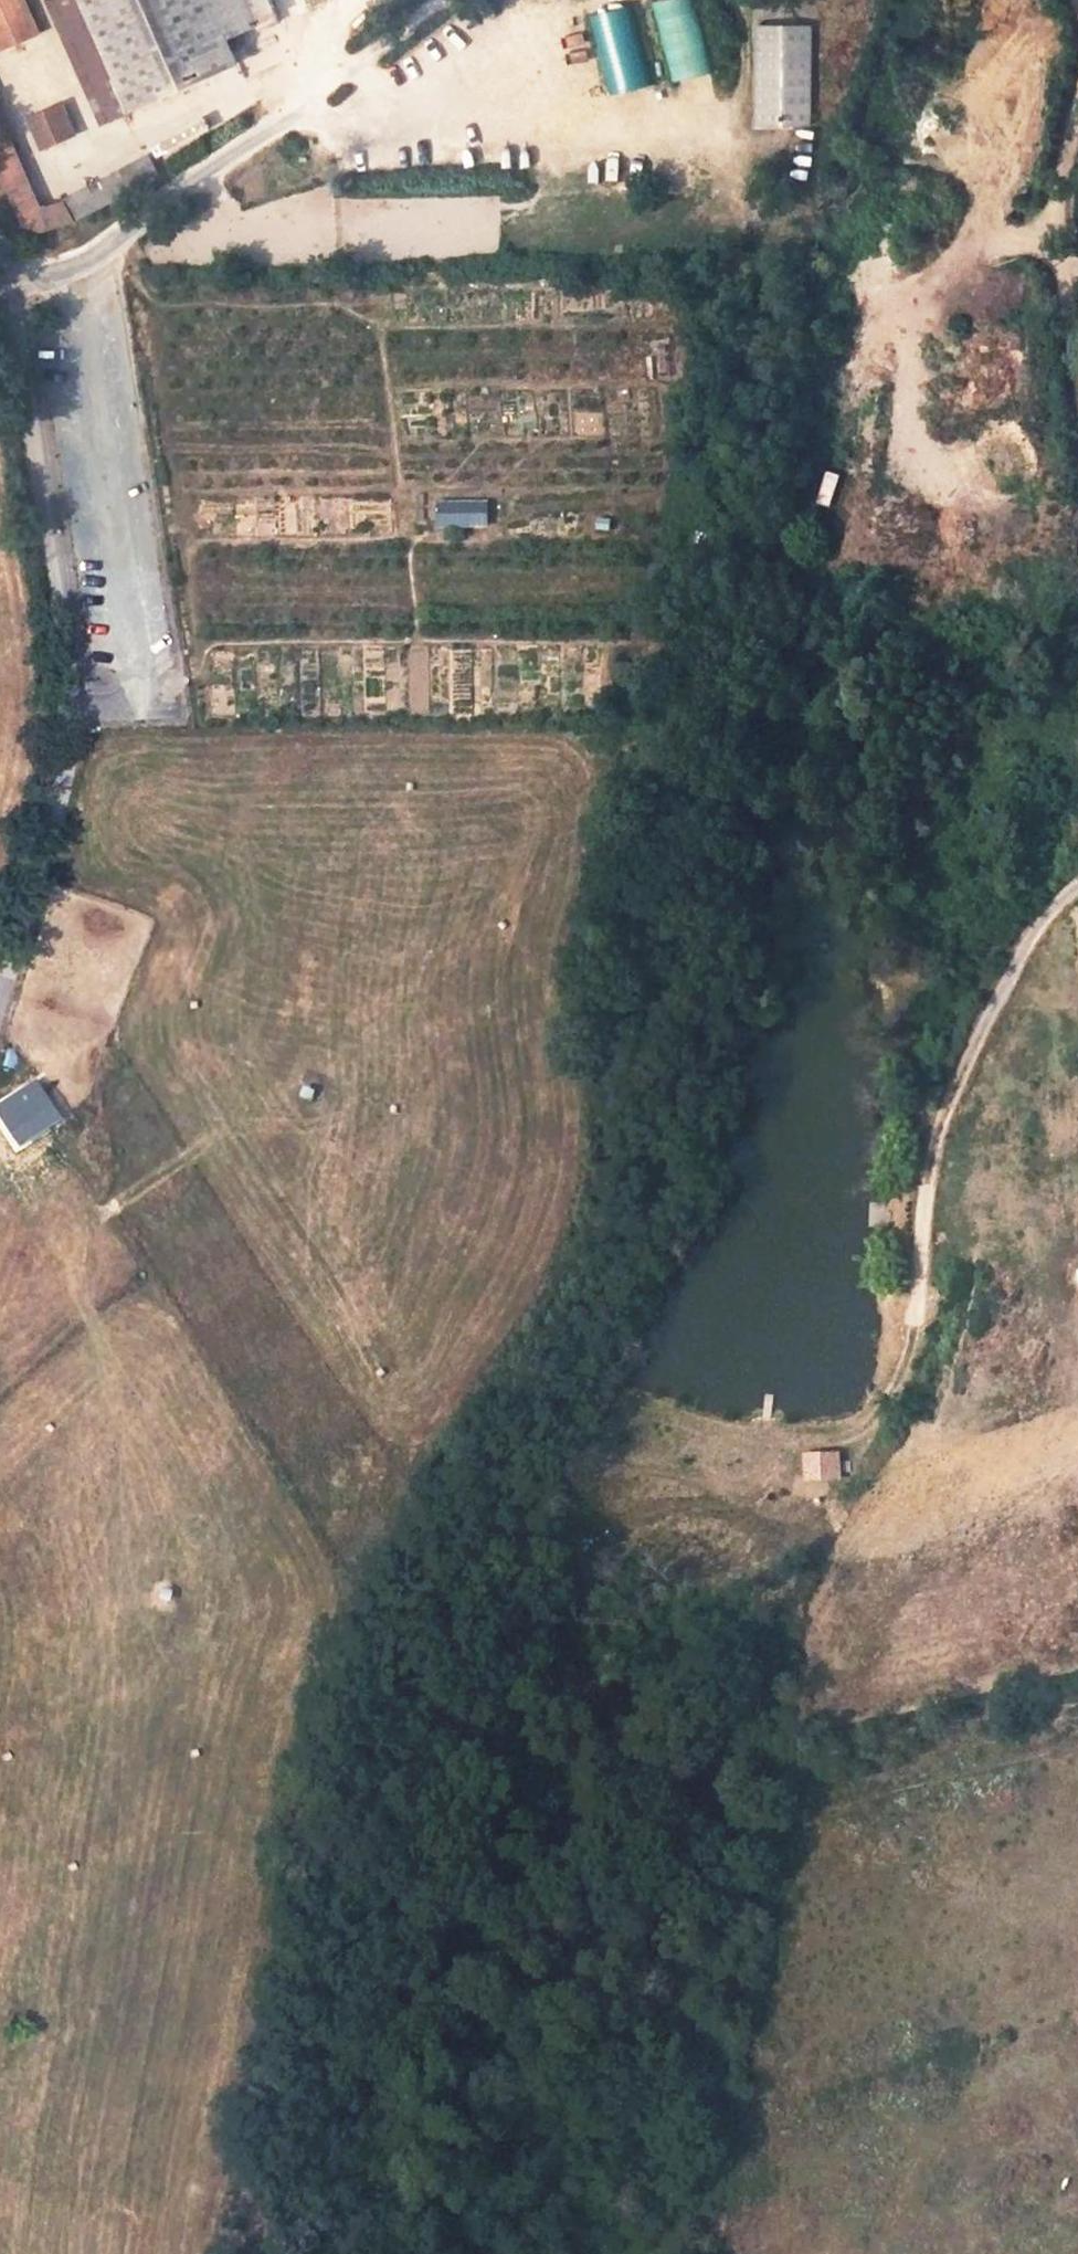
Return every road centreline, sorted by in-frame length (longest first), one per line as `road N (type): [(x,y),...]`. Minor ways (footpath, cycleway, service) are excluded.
road 1 (residential): [(0,263),(26,380),(73,707),(49,847),(0,999)]
road 2 (residential): [(0,263),(44,274),(96,254),(378,47)]
road 3 (track): [(1077,111),(1042,234),(1058,264),(1077,398)]

